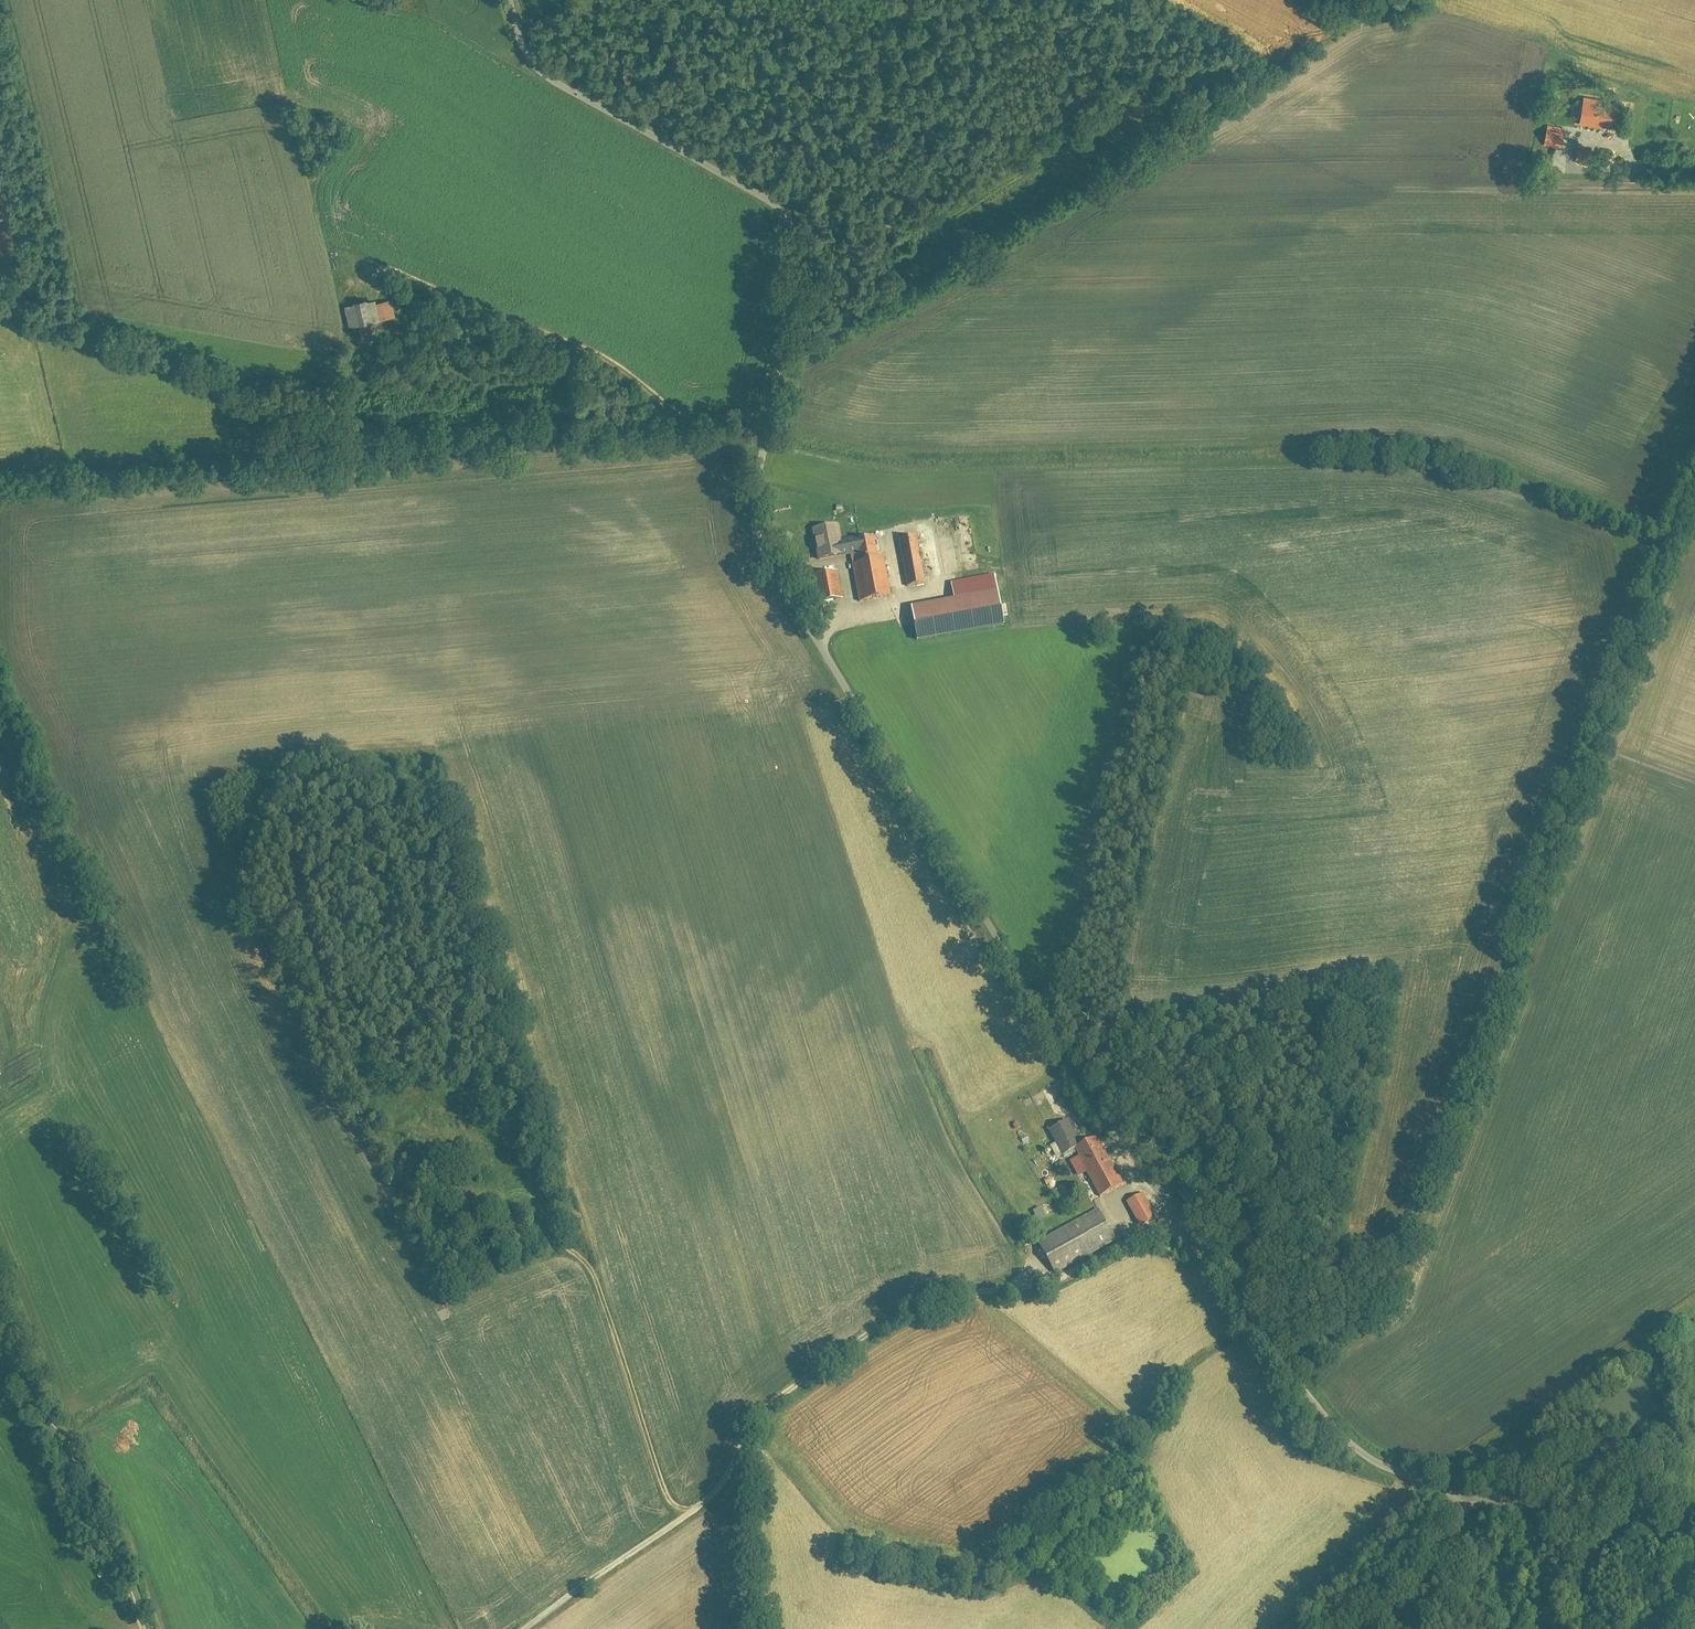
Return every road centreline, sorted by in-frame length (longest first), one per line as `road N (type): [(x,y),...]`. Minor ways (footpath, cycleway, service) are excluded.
road 1 (unclassified): [(511,0),(521,45),(547,78),(789,219),(795,255),(754,503),(770,566),(1072,1064),(1283,1369),(1315,1410),(1386,1467),(1481,1494)]
road 2 (track): [(1283,1369),(1385,1296),(1465,1123),(1591,742),(1694,471)]
road 3 (track): [(1179,1222),(1052,1284),(926,1301),(830,1362),(755,1416),(739,1462),(707,1501),(529,1628)]
road 4 (track): [(770,413),(0,465)]
road 5 (track): [(774,385),(826,293),(934,223),(1345,25),(1414,0)]
road 6 (track): [(685,1515),(661,1483),(594,1273),(561,1248),(534,1183),(477,1113),(452,1098),(398,1108)]
road 7 (track): [(142,1628),(69,1441),(32,1398),(0,1298)]
road 8 (unclassified): [(1481,1494),(1587,1498),(1643,1509),(1694,1532)]
road 9 (unclassified): [(1481,1494),(1420,1628)]

